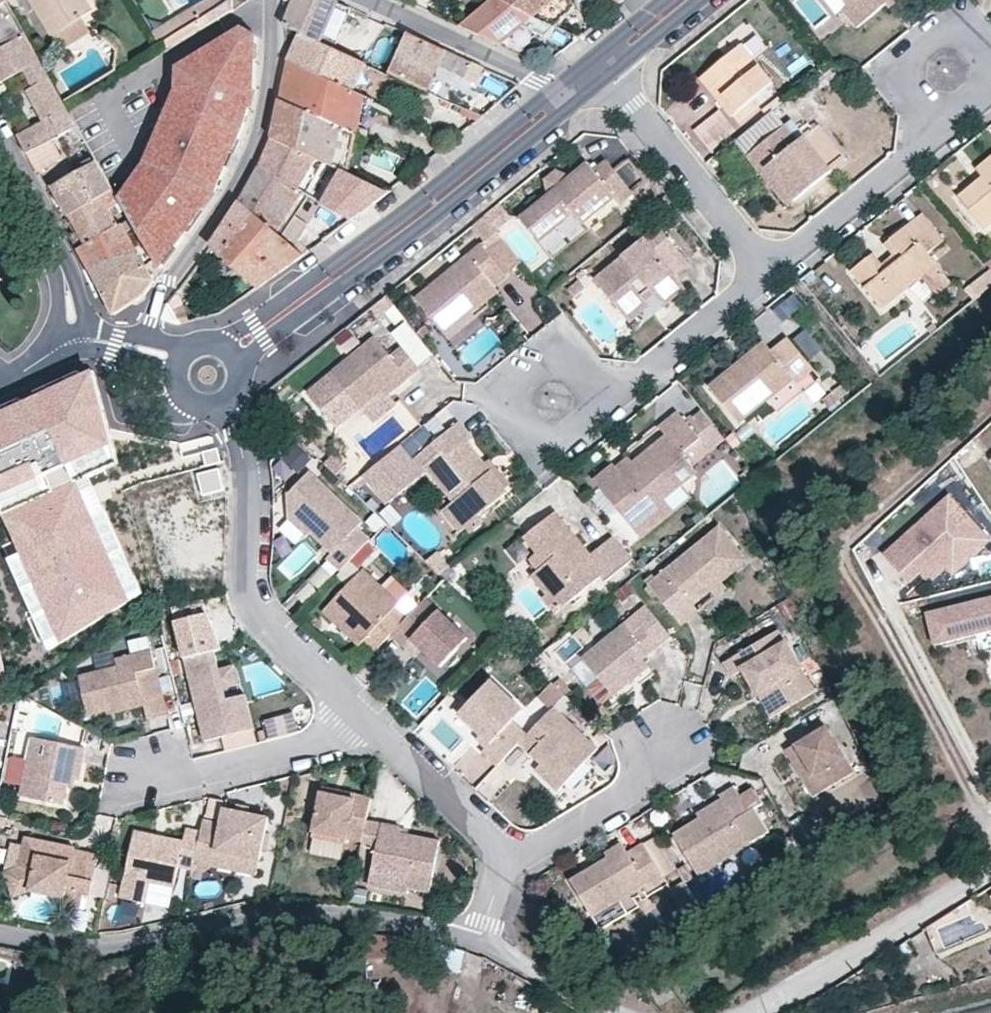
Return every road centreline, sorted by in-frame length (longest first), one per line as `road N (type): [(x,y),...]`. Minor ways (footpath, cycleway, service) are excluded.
road 1 (unclassified): [(990,836),(837,537),(990,398)]
road 2 (residential): [(0,926),(86,943),(287,912),(379,919),(480,943)]
road 3 (residential): [(88,346),(157,302),(252,160),(274,65),(269,0)]
road 4 (residential): [(288,315),(308,311),(573,102)]
road 5 (residential): [(228,420),(246,470),(254,609),(367,726)]
road 6 (residential): [(559,94),(296,298),(288,315)]
road 7 (residential): [(990,875),(713,1012)]
road 8 (residential): [(766,279),(946,126),(947,69)]
road 9 (residential): [(766,279),(603,80)]
road 10 (residential): [(556,402),(604,406),(766,279)]
road 11 (residential): [(367,726),(141,786)]
road 12 (residential): [(359,0),(559,94)]
road 13 (residential): [(88,346),(0,158)]
road 14 (residential): [(503,867),(641,784),(664,747)]
road 15 (residential): [(367,726),(494,841),(503,867)]
road 16 (residential): [(633,1012),(480,943)]
road 17 (residential): [(603,80),(699,0)]

